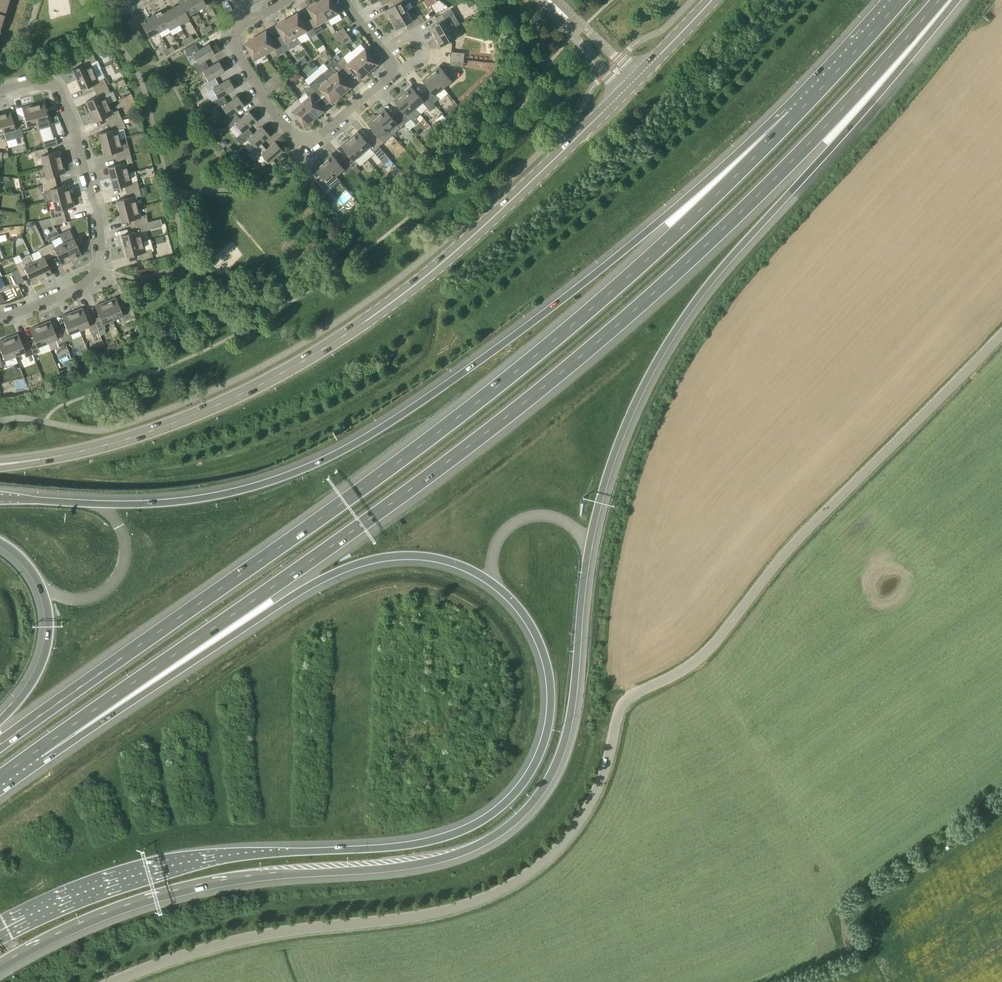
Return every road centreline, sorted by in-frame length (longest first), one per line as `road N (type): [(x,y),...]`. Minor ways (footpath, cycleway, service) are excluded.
road 1 (motorway): [(0,965),(160,897),(255,877),(421,865),(473,850),(515,822),(561,757),(601,505),(648,381),(707,288),(946,0)]
road 2 (motorway): [(36,751),(316,581),(397,558),(448,564),(492,584),(526,618),(552,685),(550,720),(533,771),(508,801),(467,830),(397,848),(261,854),(164,870),(84,895),(0,936)]
road 3 (motorway): [(36,751),(390,506),(578,359),(791,163),(939,0)]
road 4 (unclassified): [(115,981),(212,947),(409,919),(477,902),(517,883),(575,831),(597,794),(620,709),(708,650),(817,521),(1001,333)]
road 5 (motorway): [(801,112),(562,334),(0,749)]
road 6 (motorway): [(801,112),(524,329),(326,460),(188,500),(0,498)]
road 7 (secondary): [(61,455),(196,414),(361,325),(445,262),(632,84)]
road 8 (residential): [(0,317),(86,283),(100,261),(99,217),(57,86),(42,81),(0,91)]
road 9 (residential): [(245,22),(233,45),(243,67),(303,142),(320,136),(393,67)]
road 10 (motorway): [(0,542),(31,569),(49,624),(39,669),(0,721)]
road 11 (motorway): [(898,0),(801,112)]

